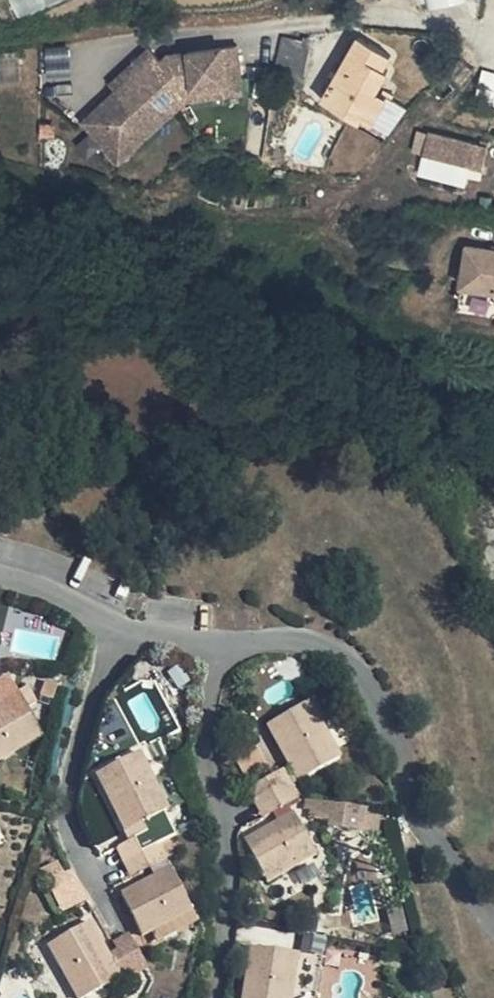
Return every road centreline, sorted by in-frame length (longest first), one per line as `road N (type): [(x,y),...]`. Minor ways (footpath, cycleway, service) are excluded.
road 1 (residential): [(493,914),(418,785),(385,690),(338,641),(253,629)]
road 2 (residential): [(253,629),(223,646),(215,698),(210,754),(228,910),(215,997)]
road 3 (residential): [(117,608),(63,813),(115,925)]
road 4 (residential): [(253,629),(143,622),(117,608)]
road 5 (residential): [(117,608),(0,551)]

